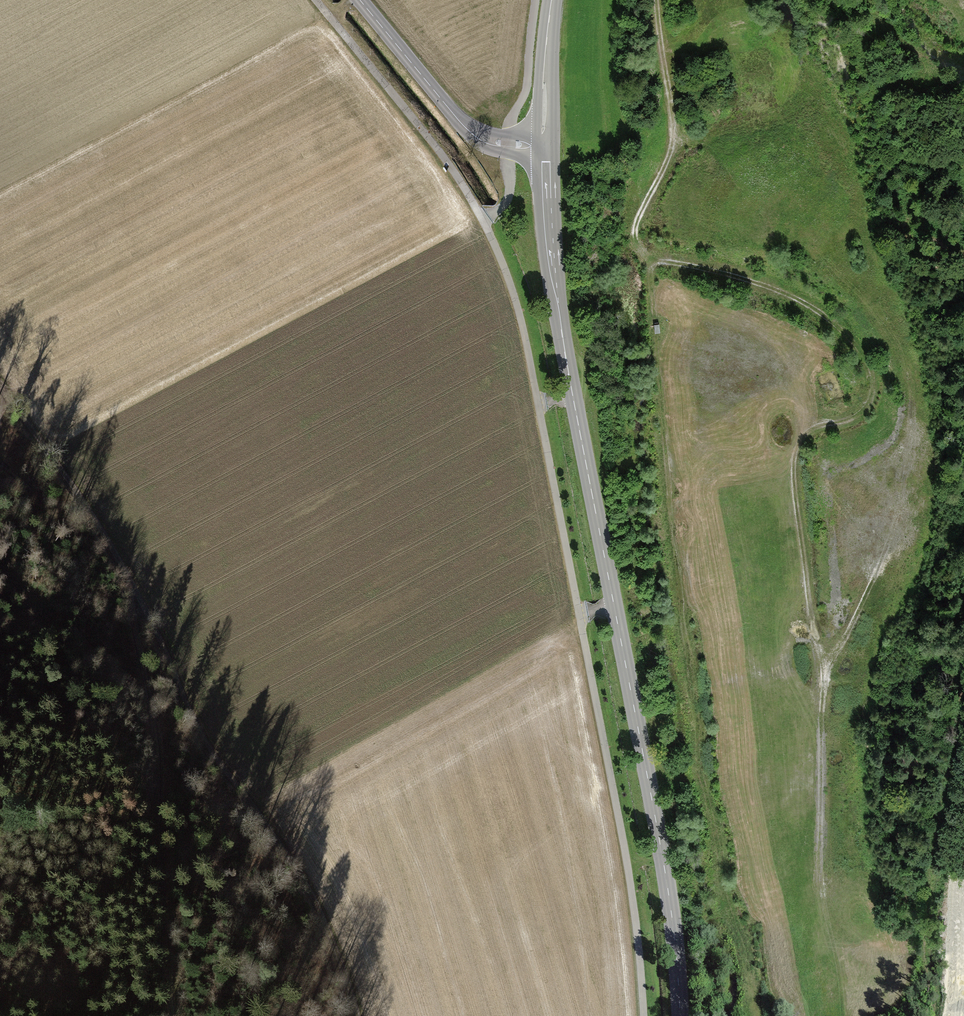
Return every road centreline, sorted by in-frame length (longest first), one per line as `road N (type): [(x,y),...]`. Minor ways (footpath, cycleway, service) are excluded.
road 1 (track): [(659,0),(672,144),(631,238),(645,261),(753,282),(818,312),(867,372),(866,403),(798,438),(791,466),(821,698),(819,891)]
road 2 (tertiary): [(544,146),(556,297),(662,853),(680,1015)]
road 3 (track): [(356,1015),(304,885),(207,746),(122,564),(0,385)]
road 4 (track): [(122,564),(157,754),(155,864),(176,1015)]
road 5 (tertiary): [(360,0),(478,137),(544,146)]
road 6 (tertiary): [(552,0),(544,146)]

